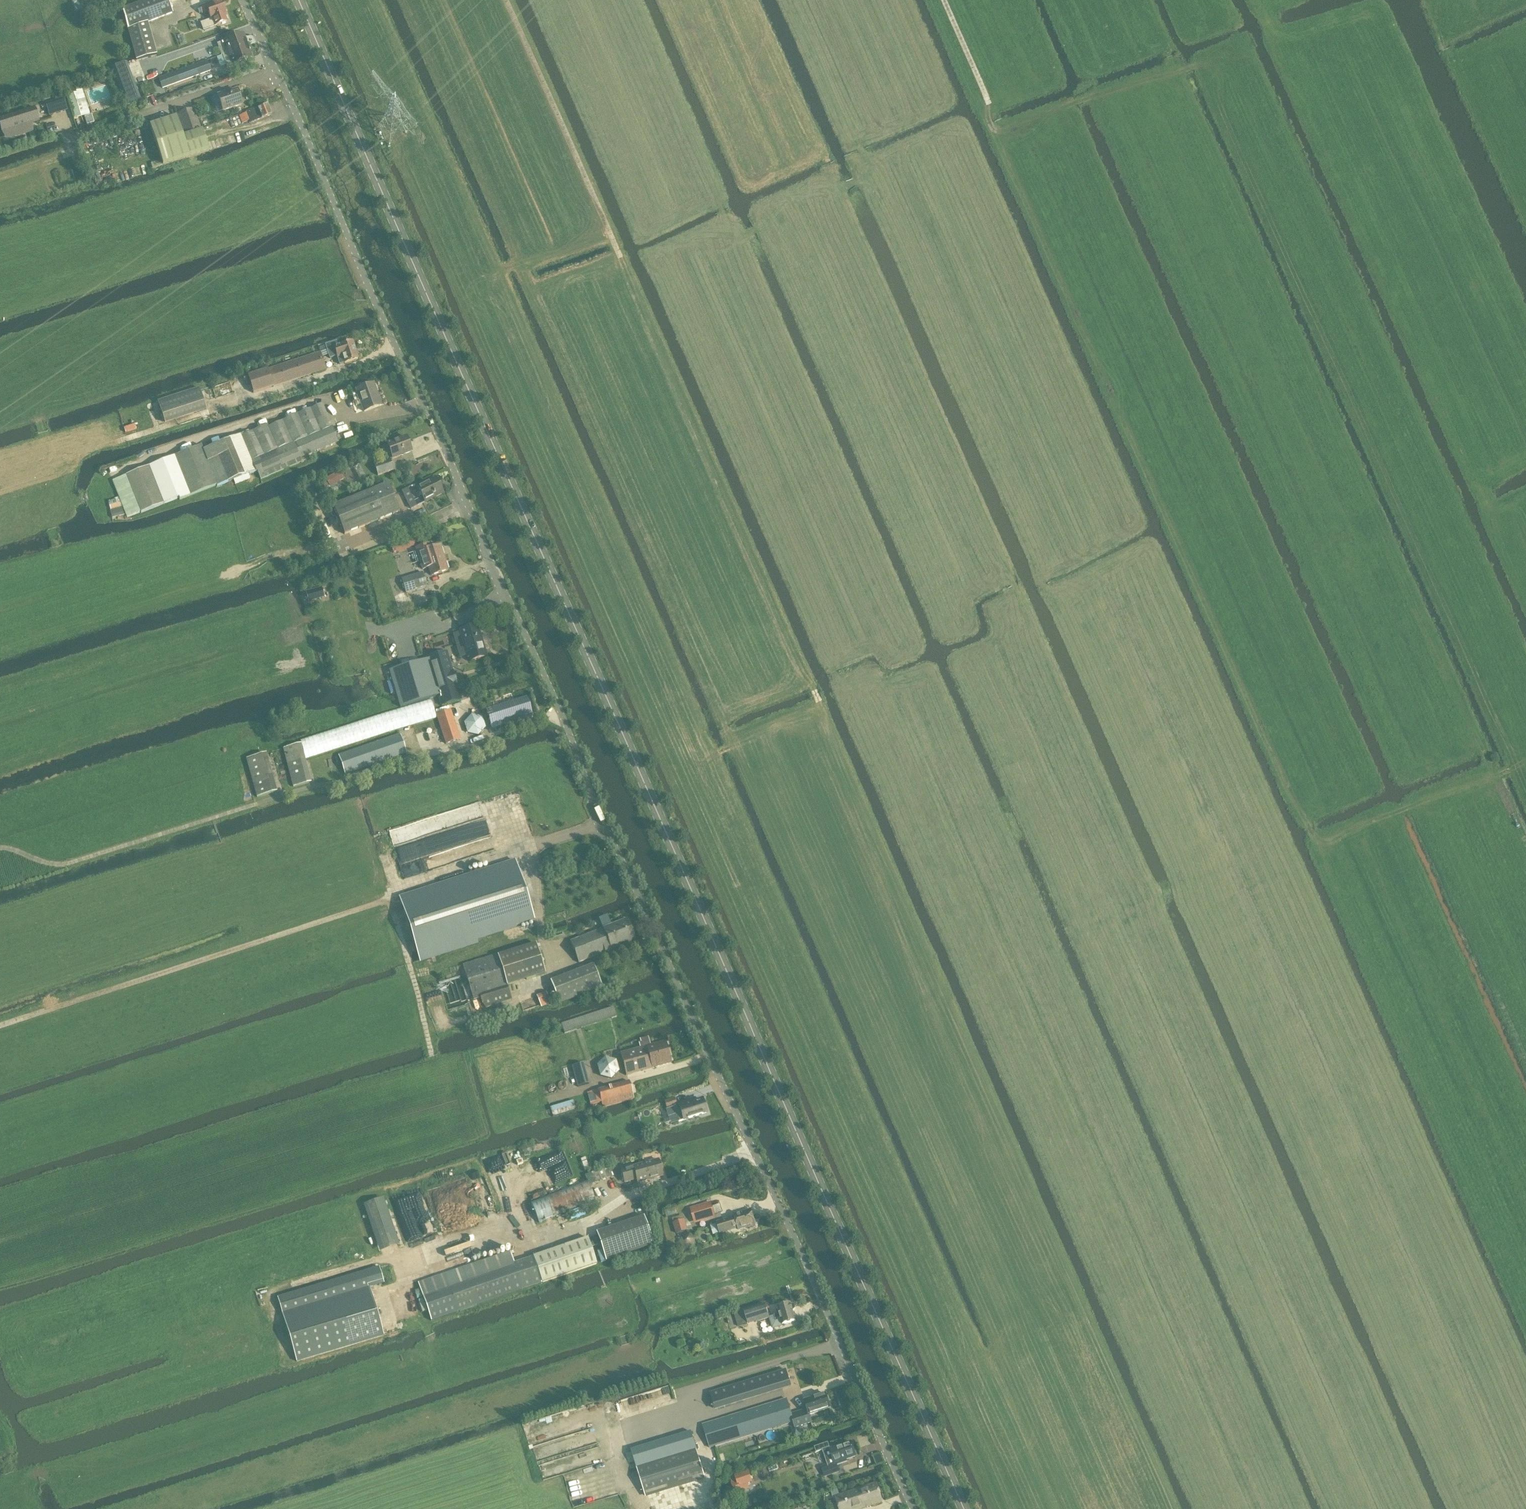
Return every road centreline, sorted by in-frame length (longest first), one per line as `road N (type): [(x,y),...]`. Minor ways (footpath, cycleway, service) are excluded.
road 1 (residential): [(914,1508),(242,0)]
road 2 (secondary): [(964,1508),(298,0)]
road 3 (track): [(432,1057),(389,900),(0,1026)]

